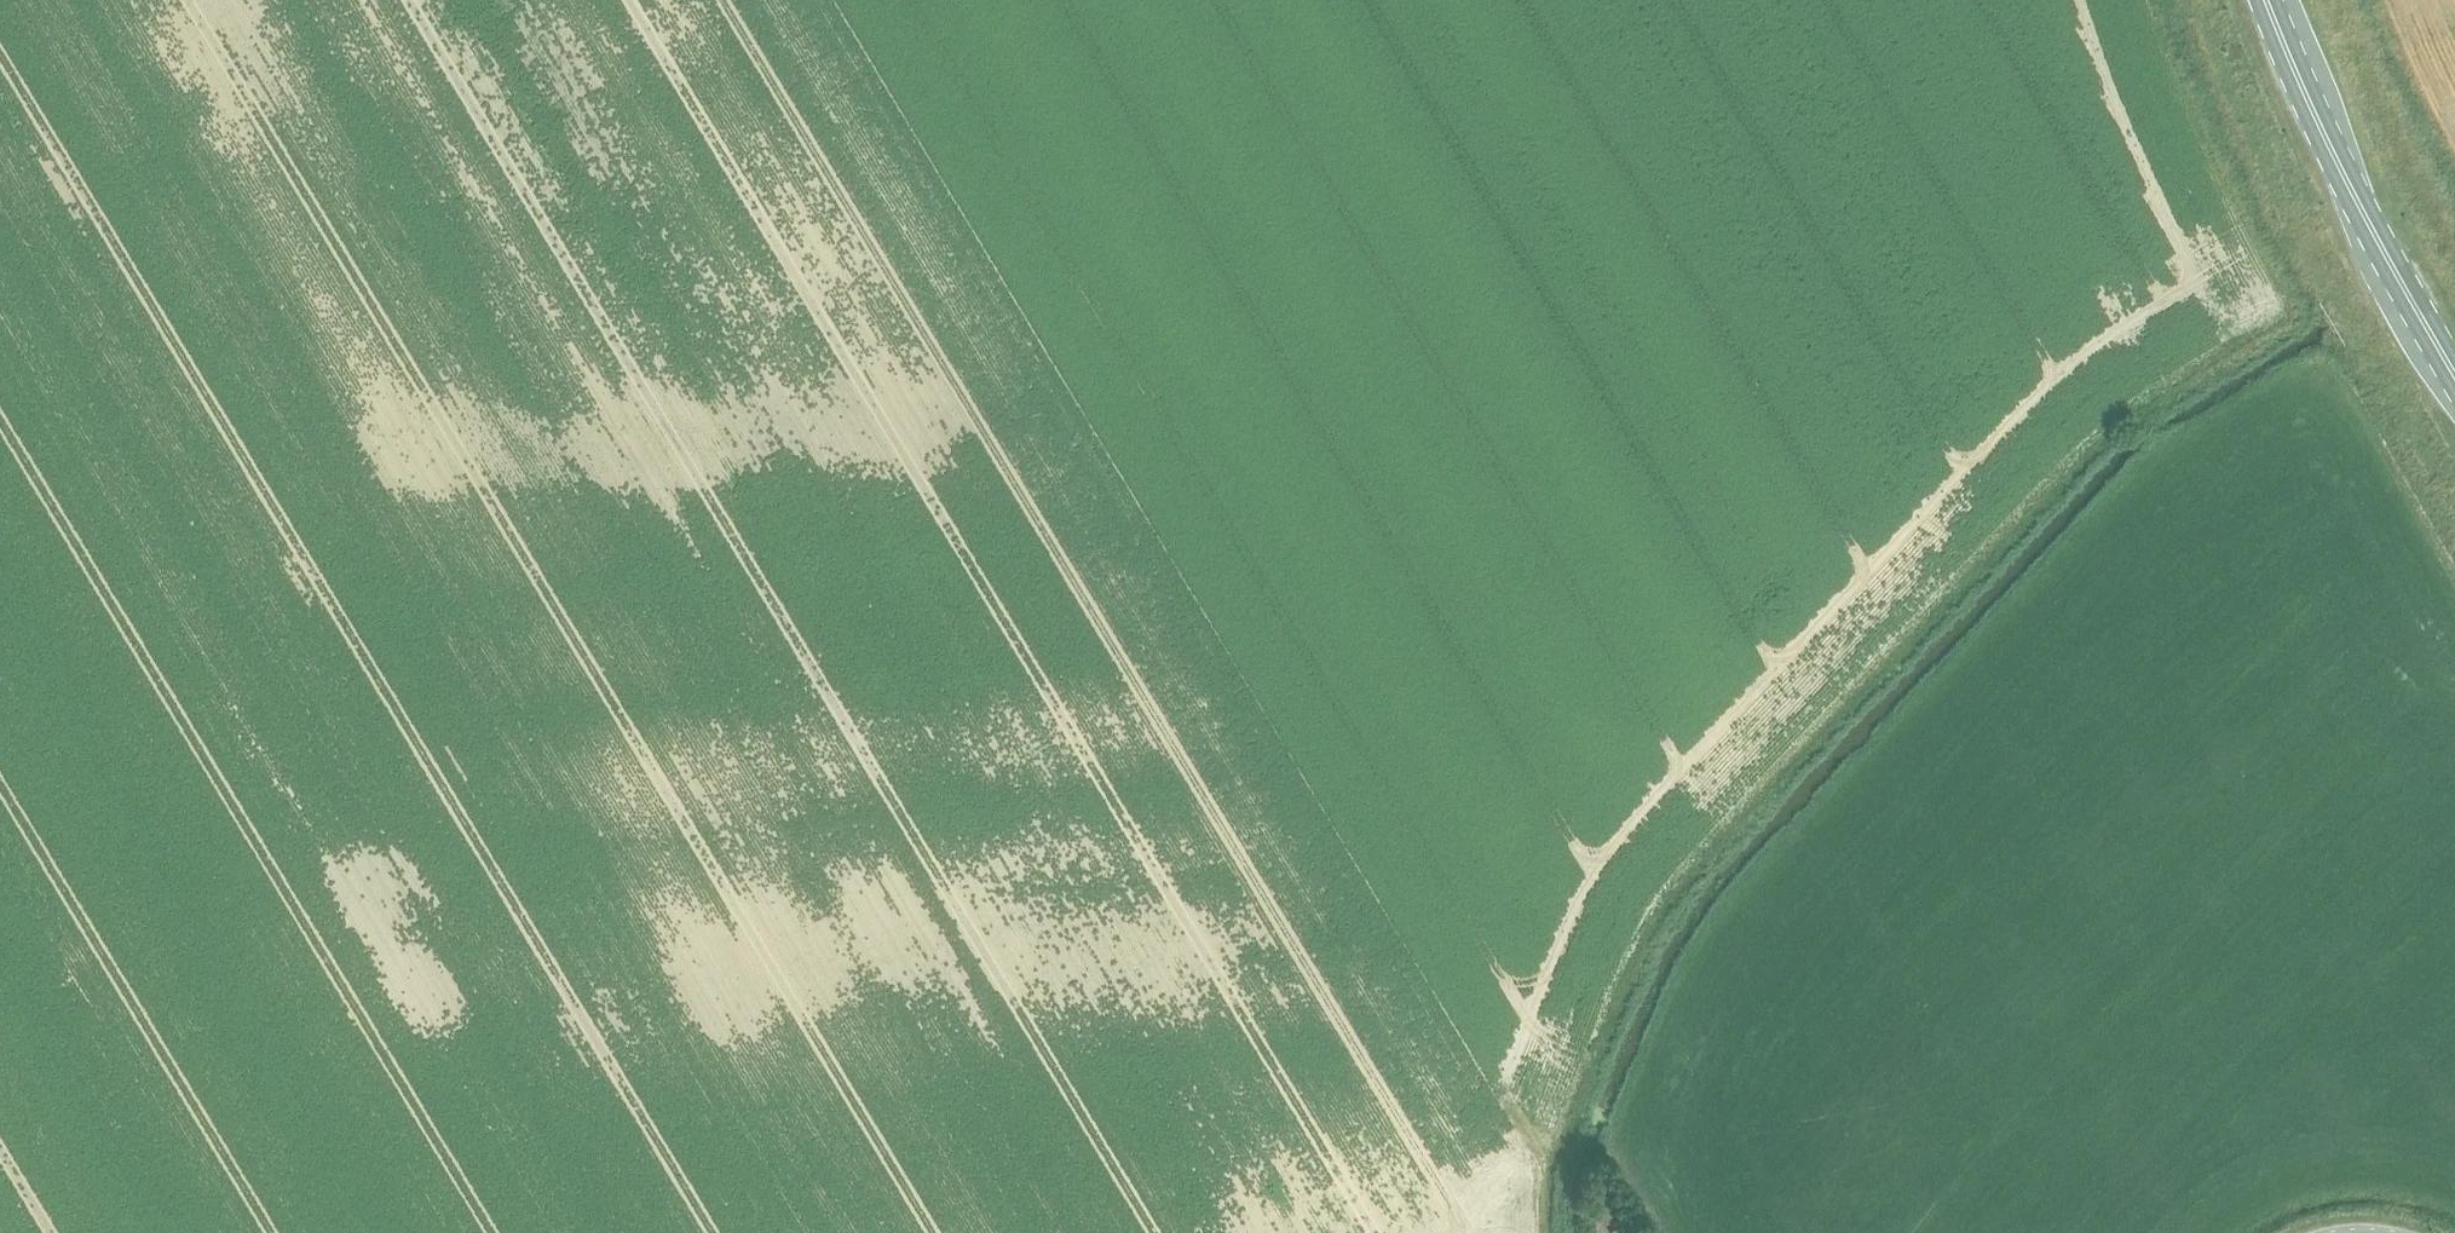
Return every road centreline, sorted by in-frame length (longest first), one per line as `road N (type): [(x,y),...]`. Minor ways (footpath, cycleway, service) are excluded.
road 1 (secondary): [(2454,373),(2355,201),(2266,0)]

